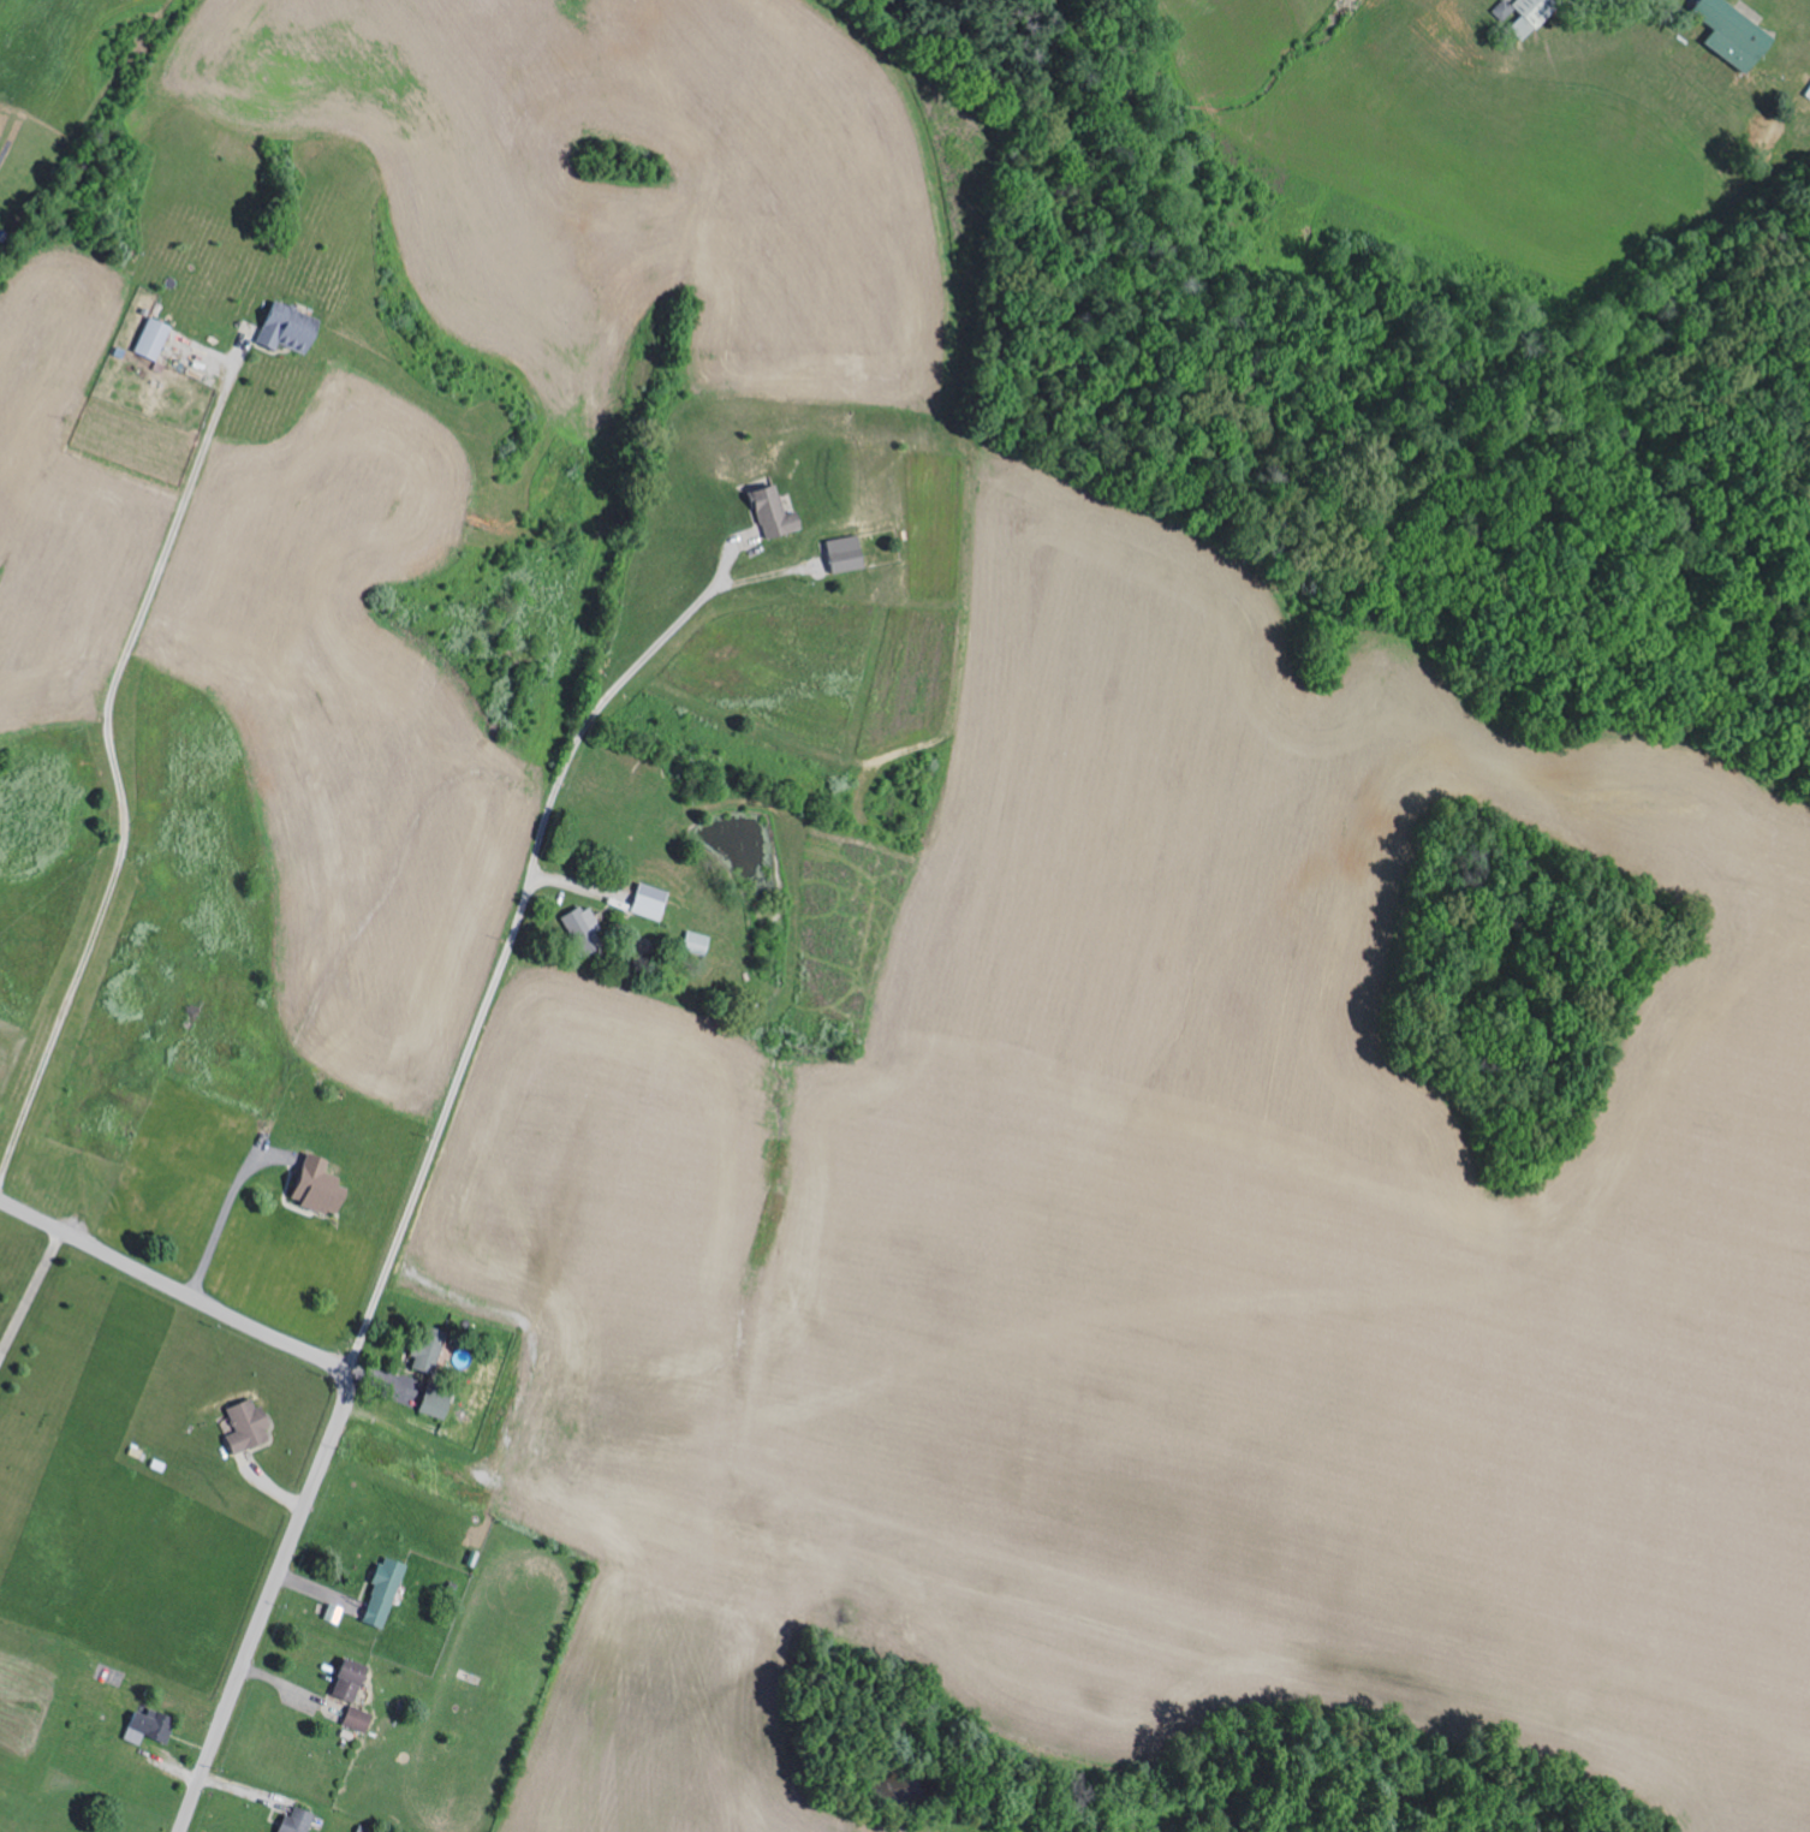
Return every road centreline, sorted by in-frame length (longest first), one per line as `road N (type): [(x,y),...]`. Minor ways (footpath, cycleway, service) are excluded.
road 1 (residential): [(181,1831),(346,1390),(315,1352),(0,1201)]
road 2 (residential): [(344,1382),(532,875)]

